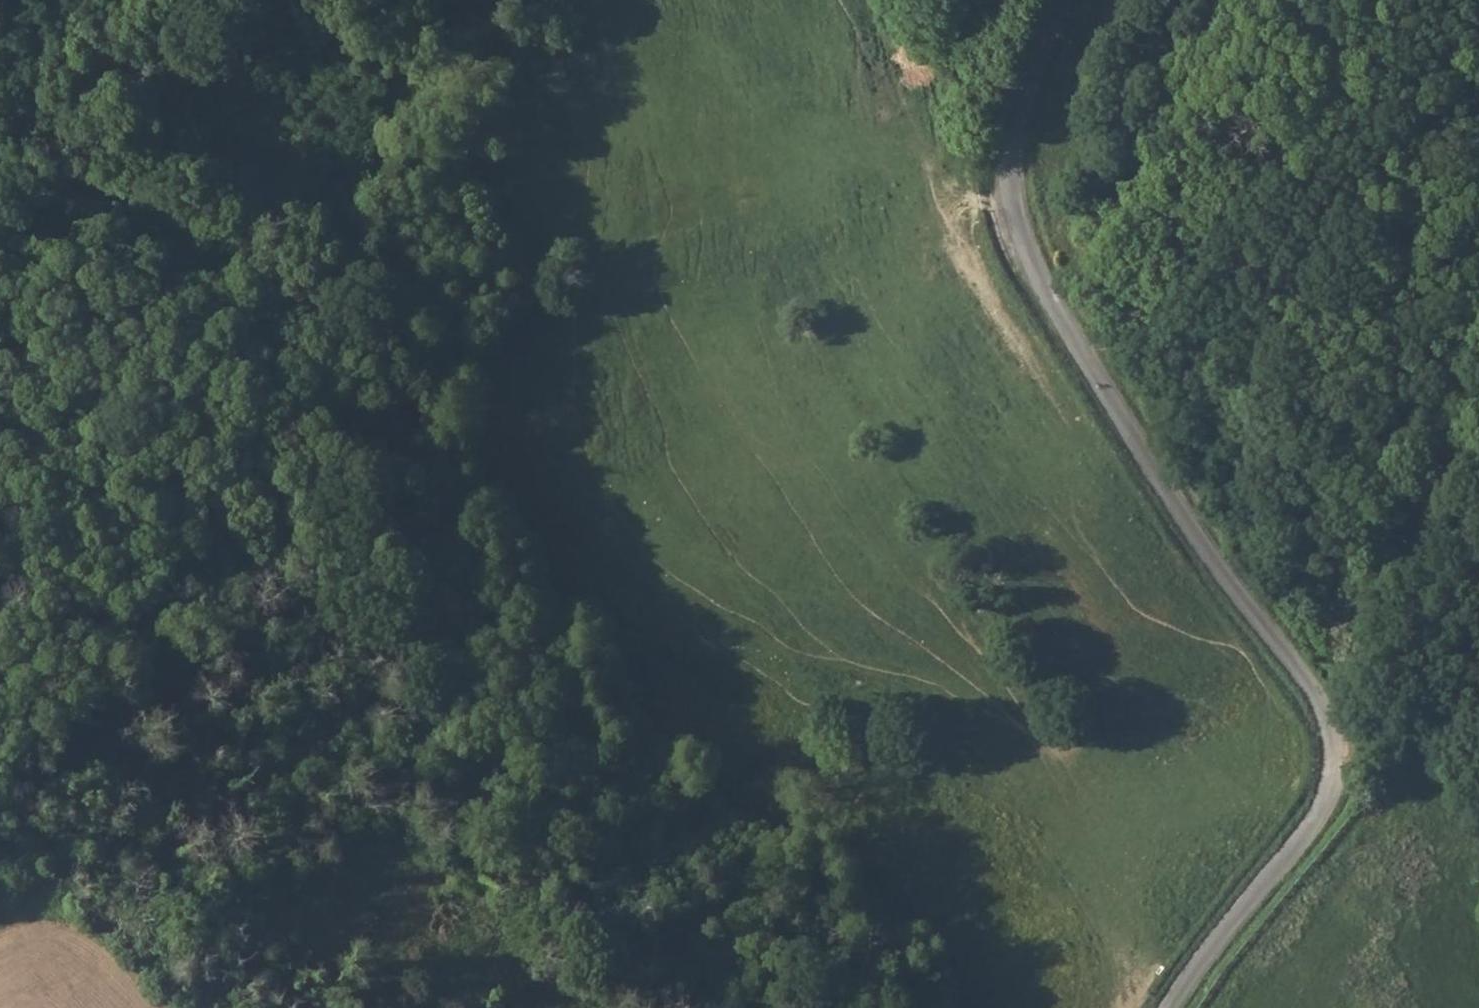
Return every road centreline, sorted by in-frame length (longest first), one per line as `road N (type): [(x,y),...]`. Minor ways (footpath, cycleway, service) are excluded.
road 1 (unclassified): [(1060,0),(1011,155),(1028,243),(1208,551),(1321,703),(1334,742),(1326,798),(1307,829),(1171,1007)]
road 2 (track): [(1333,767),(1386,766),(1478,631)]

